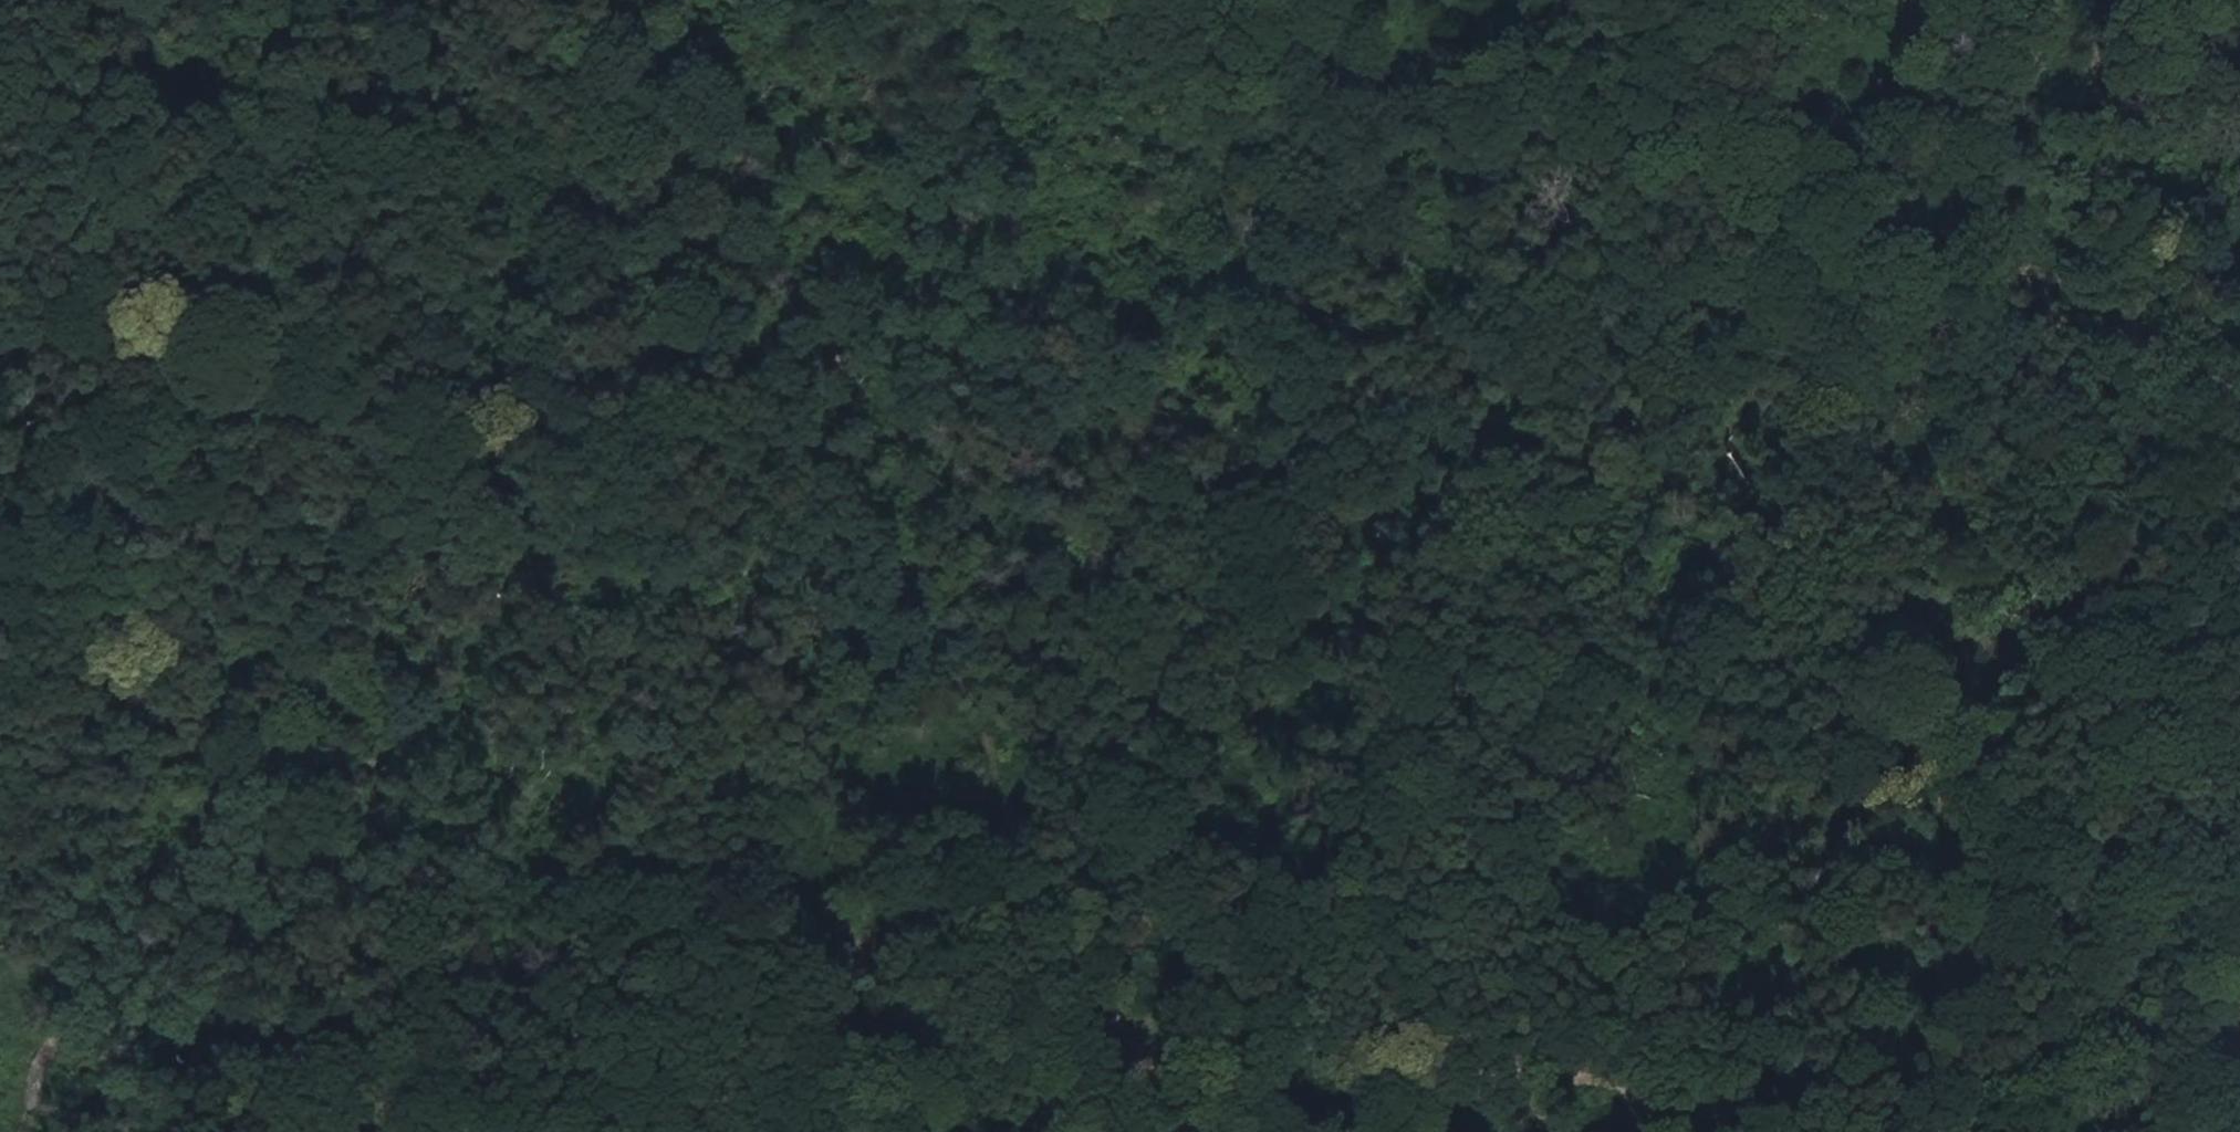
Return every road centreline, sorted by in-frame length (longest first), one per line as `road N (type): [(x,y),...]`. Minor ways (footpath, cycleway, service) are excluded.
road 1 (track): [(437,0),(491,94),(648,227),(696,310),(707,396),(707,494),(628,557),(477,640),(227,703),(96,790),(0,899)]
road 2 (track): [(2103,0),(1939,1069),(2212,1104)]
road 3 (track): [(2219,1131),(2181,976),(2239,901)]

